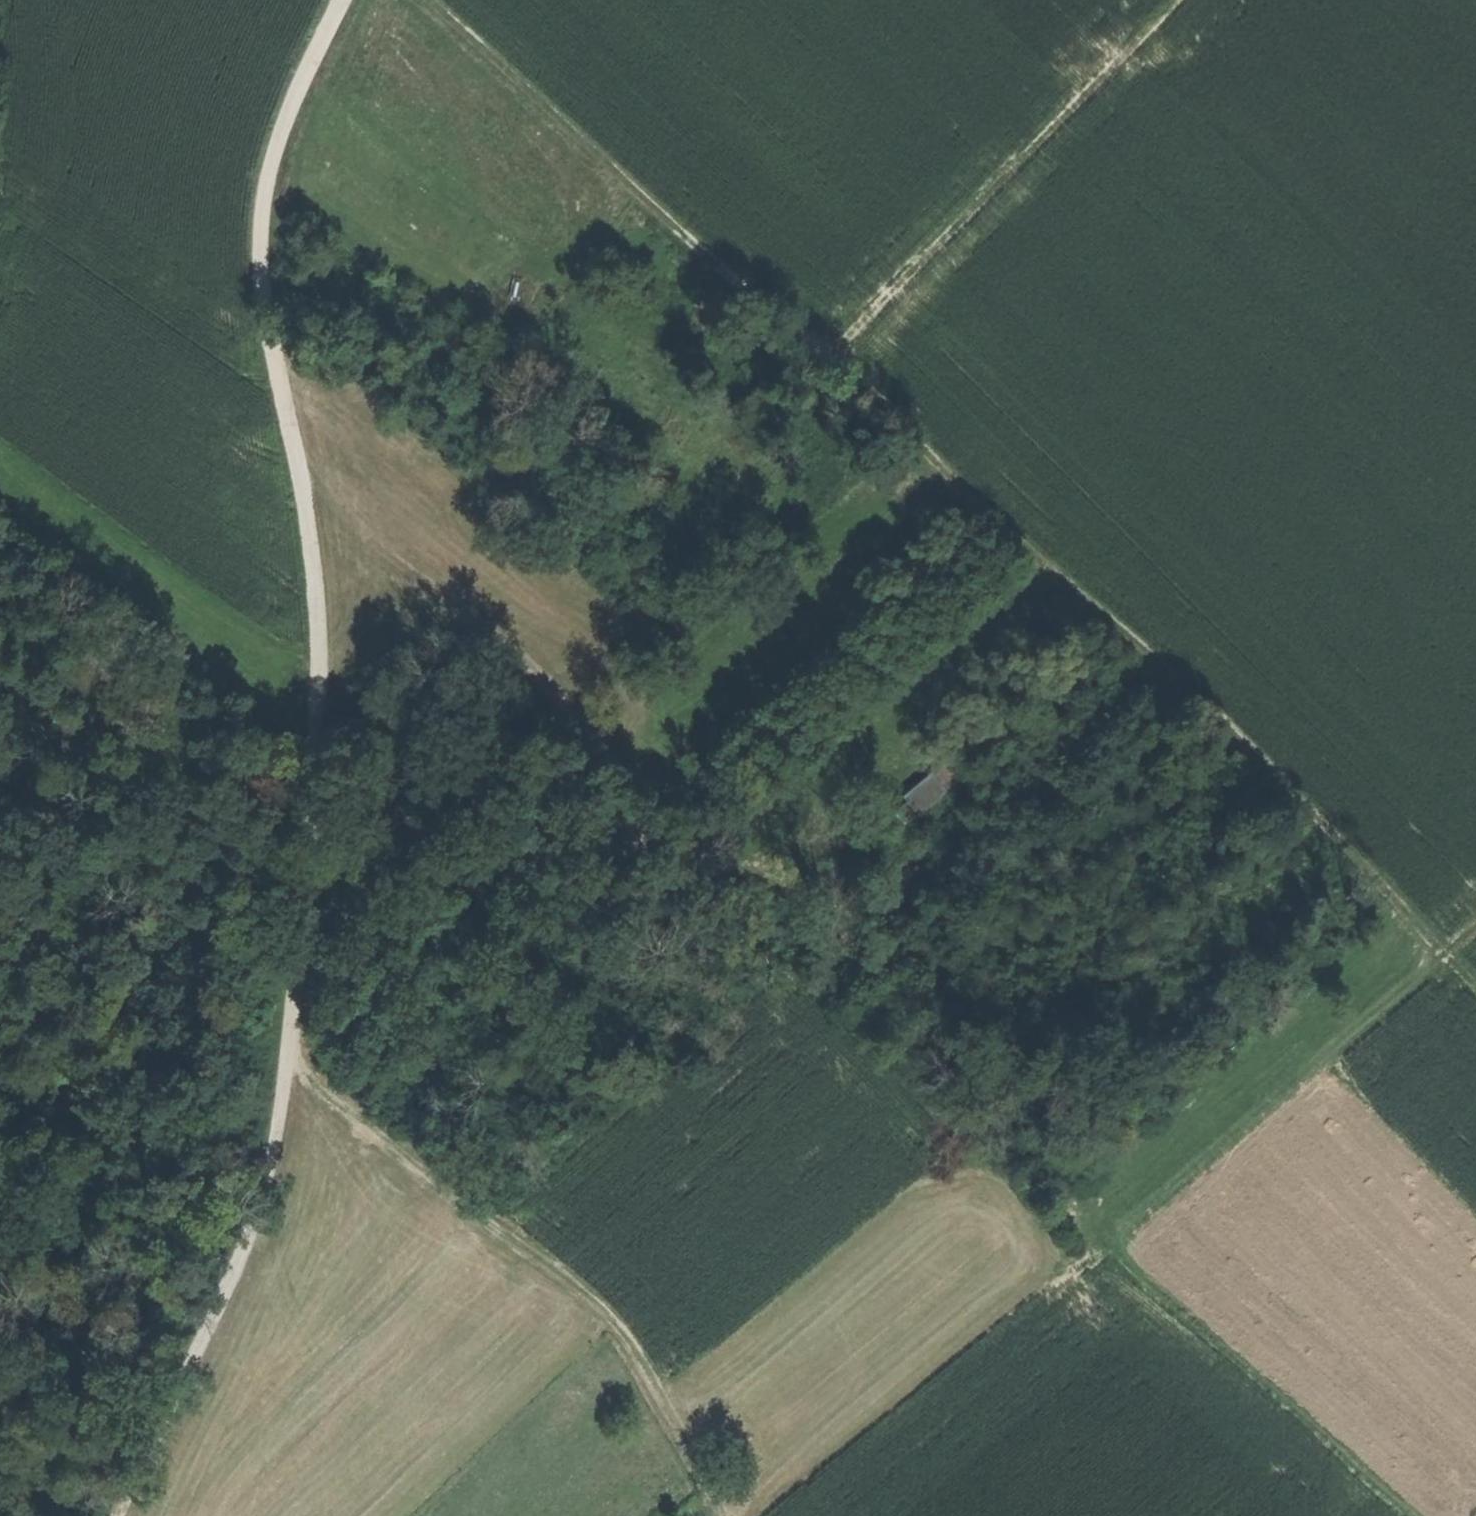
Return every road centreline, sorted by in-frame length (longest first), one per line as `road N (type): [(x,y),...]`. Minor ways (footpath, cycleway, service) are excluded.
road 1 (track): [(115,1515),(240,1267),(291,1041),(318,798),(320,666),(309,526),(260,267),(262,206),(281,129),(346,0)]
road 2 (track): [(722,1515),(621,1332),(398,1154),(316,1081),(291,1041)]
road 3 (track): [(1186,0),(842,354)]

